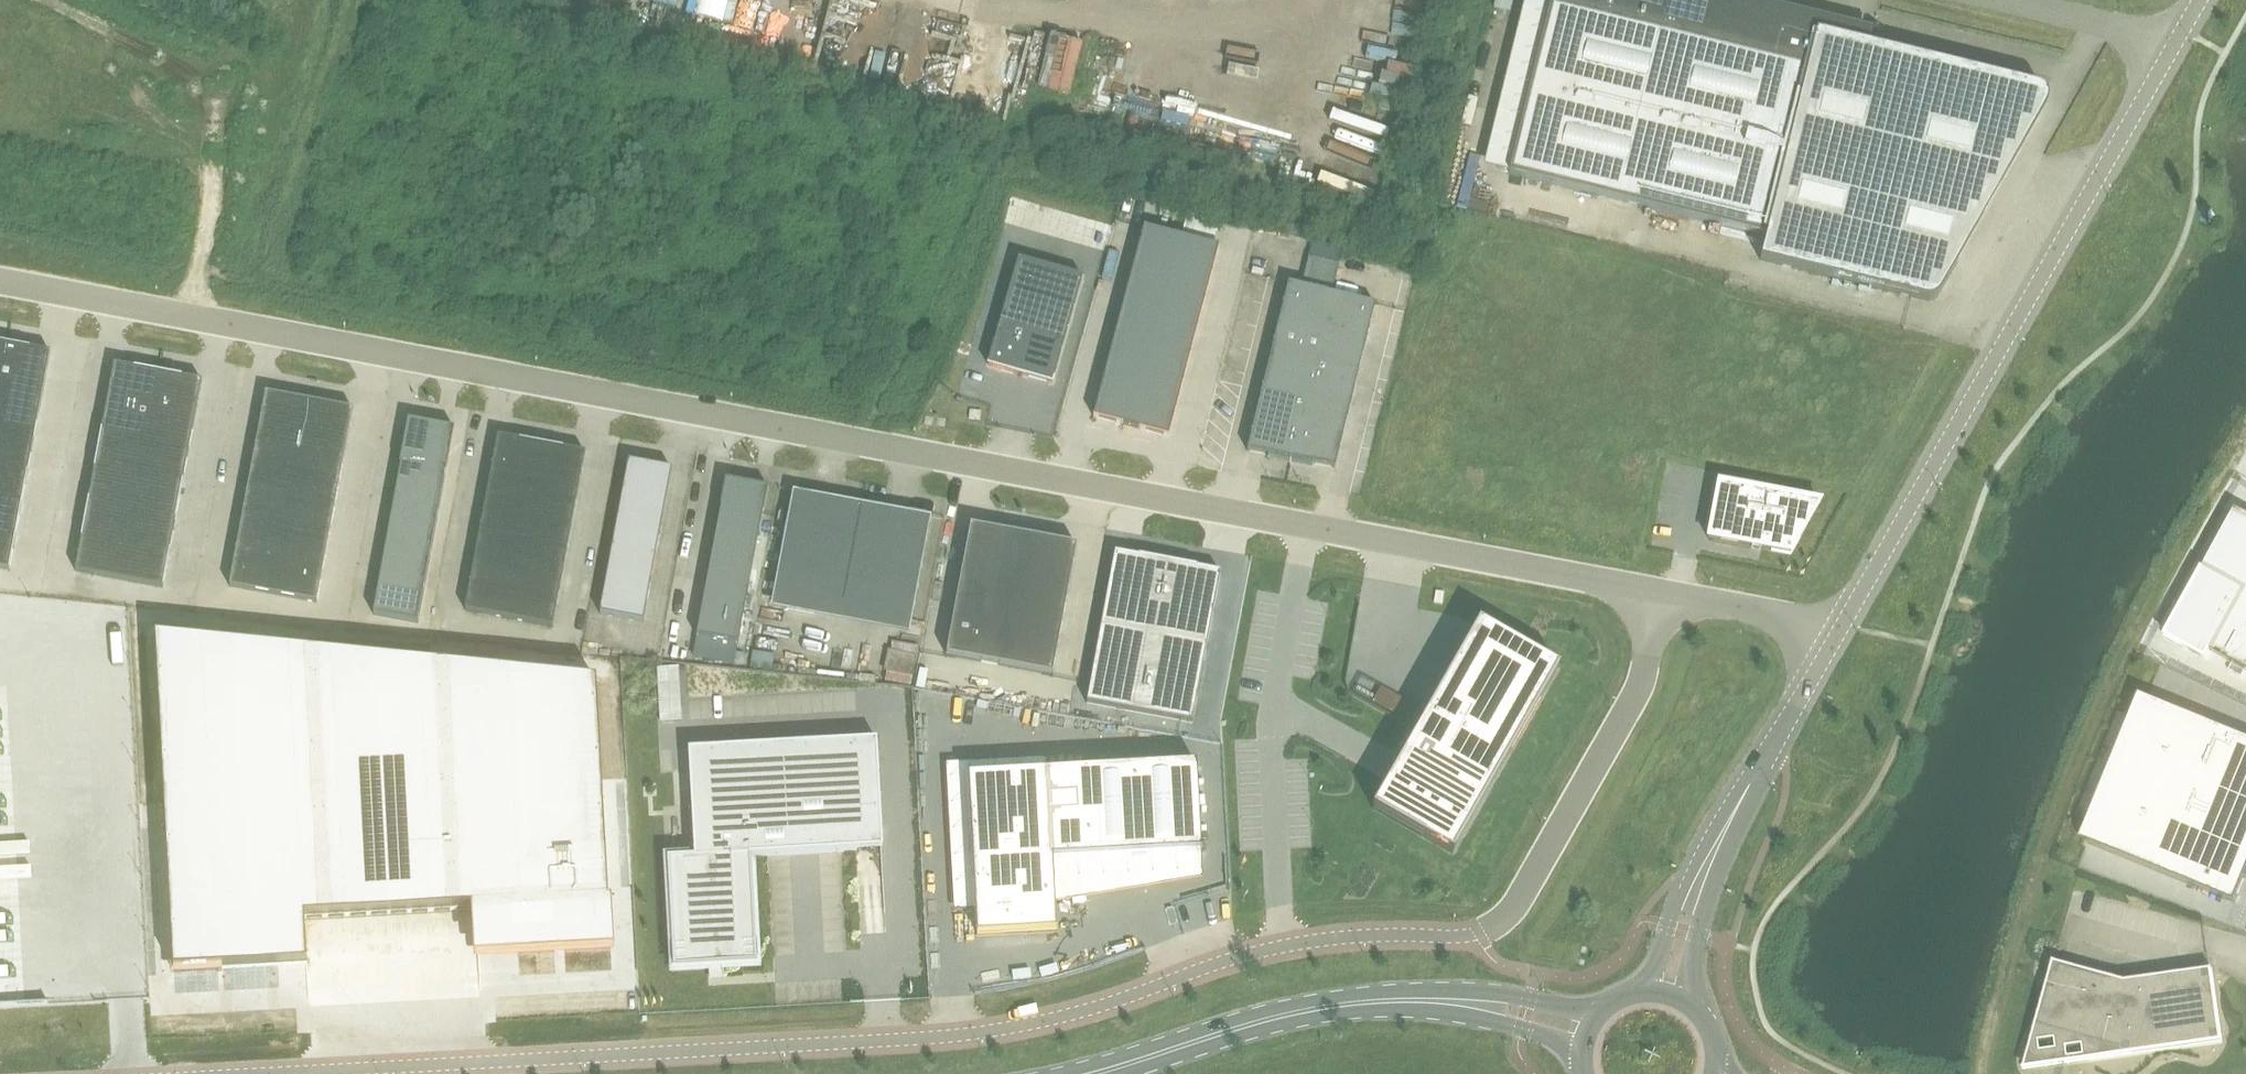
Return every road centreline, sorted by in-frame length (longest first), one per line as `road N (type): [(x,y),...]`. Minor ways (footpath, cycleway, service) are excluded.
road 1 (unclassified): [(1660,597),(0,277)]
road 2 (unclassified): [(319,1073),(987,1035),(1058,1021),(1267,953),(1381,934),(1490,932),(1512,920),(1631,712),(1660,597)]
road 3 (unclassified): [(1842,629),(2170,45)]
road 4 (secondary): [(1588,1031),(1455,1001),(1369,1000),(1286,1015),(1094,1073)]
road 5 (unclassified): [(1666,993),(1707,867),(1842,629)]
road 6 (unclassified): [(2170,45),(1989,0)]
road 7 (unclassified): [(1842,629),(1660,597)]

